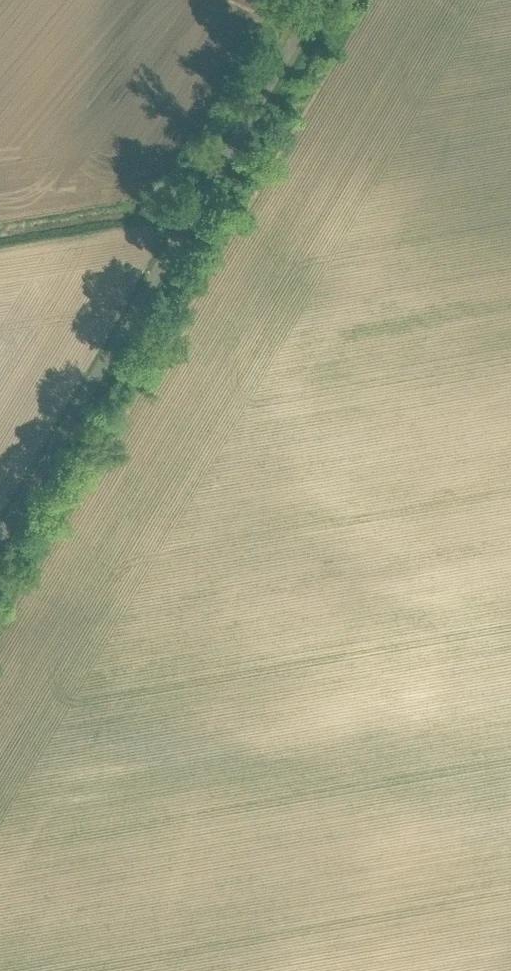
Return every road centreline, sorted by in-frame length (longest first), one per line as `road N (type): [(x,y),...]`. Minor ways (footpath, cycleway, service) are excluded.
road 1 (residential): [(324,0),(0,547)]

